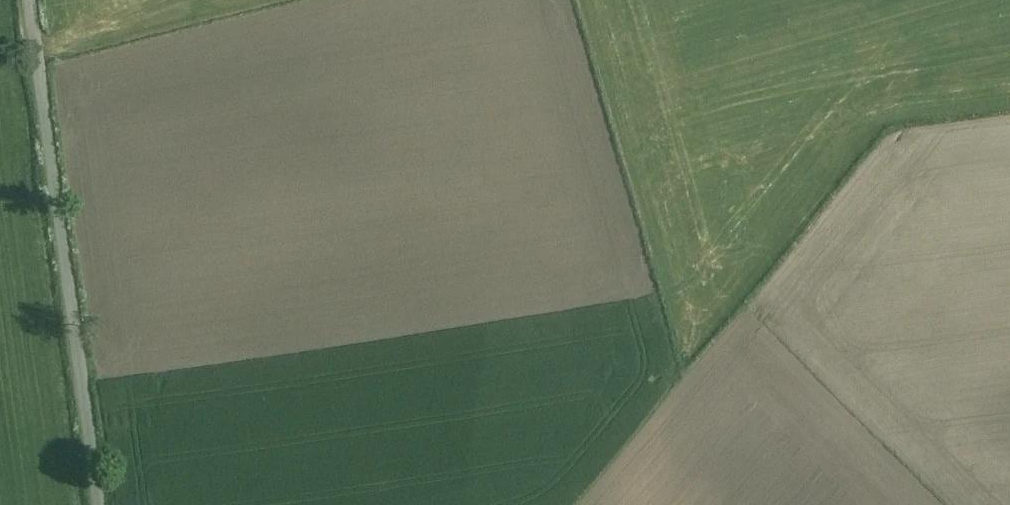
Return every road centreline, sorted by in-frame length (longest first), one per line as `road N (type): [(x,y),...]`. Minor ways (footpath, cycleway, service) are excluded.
road 1 (unclassified): [(99,504),(34,0)]

